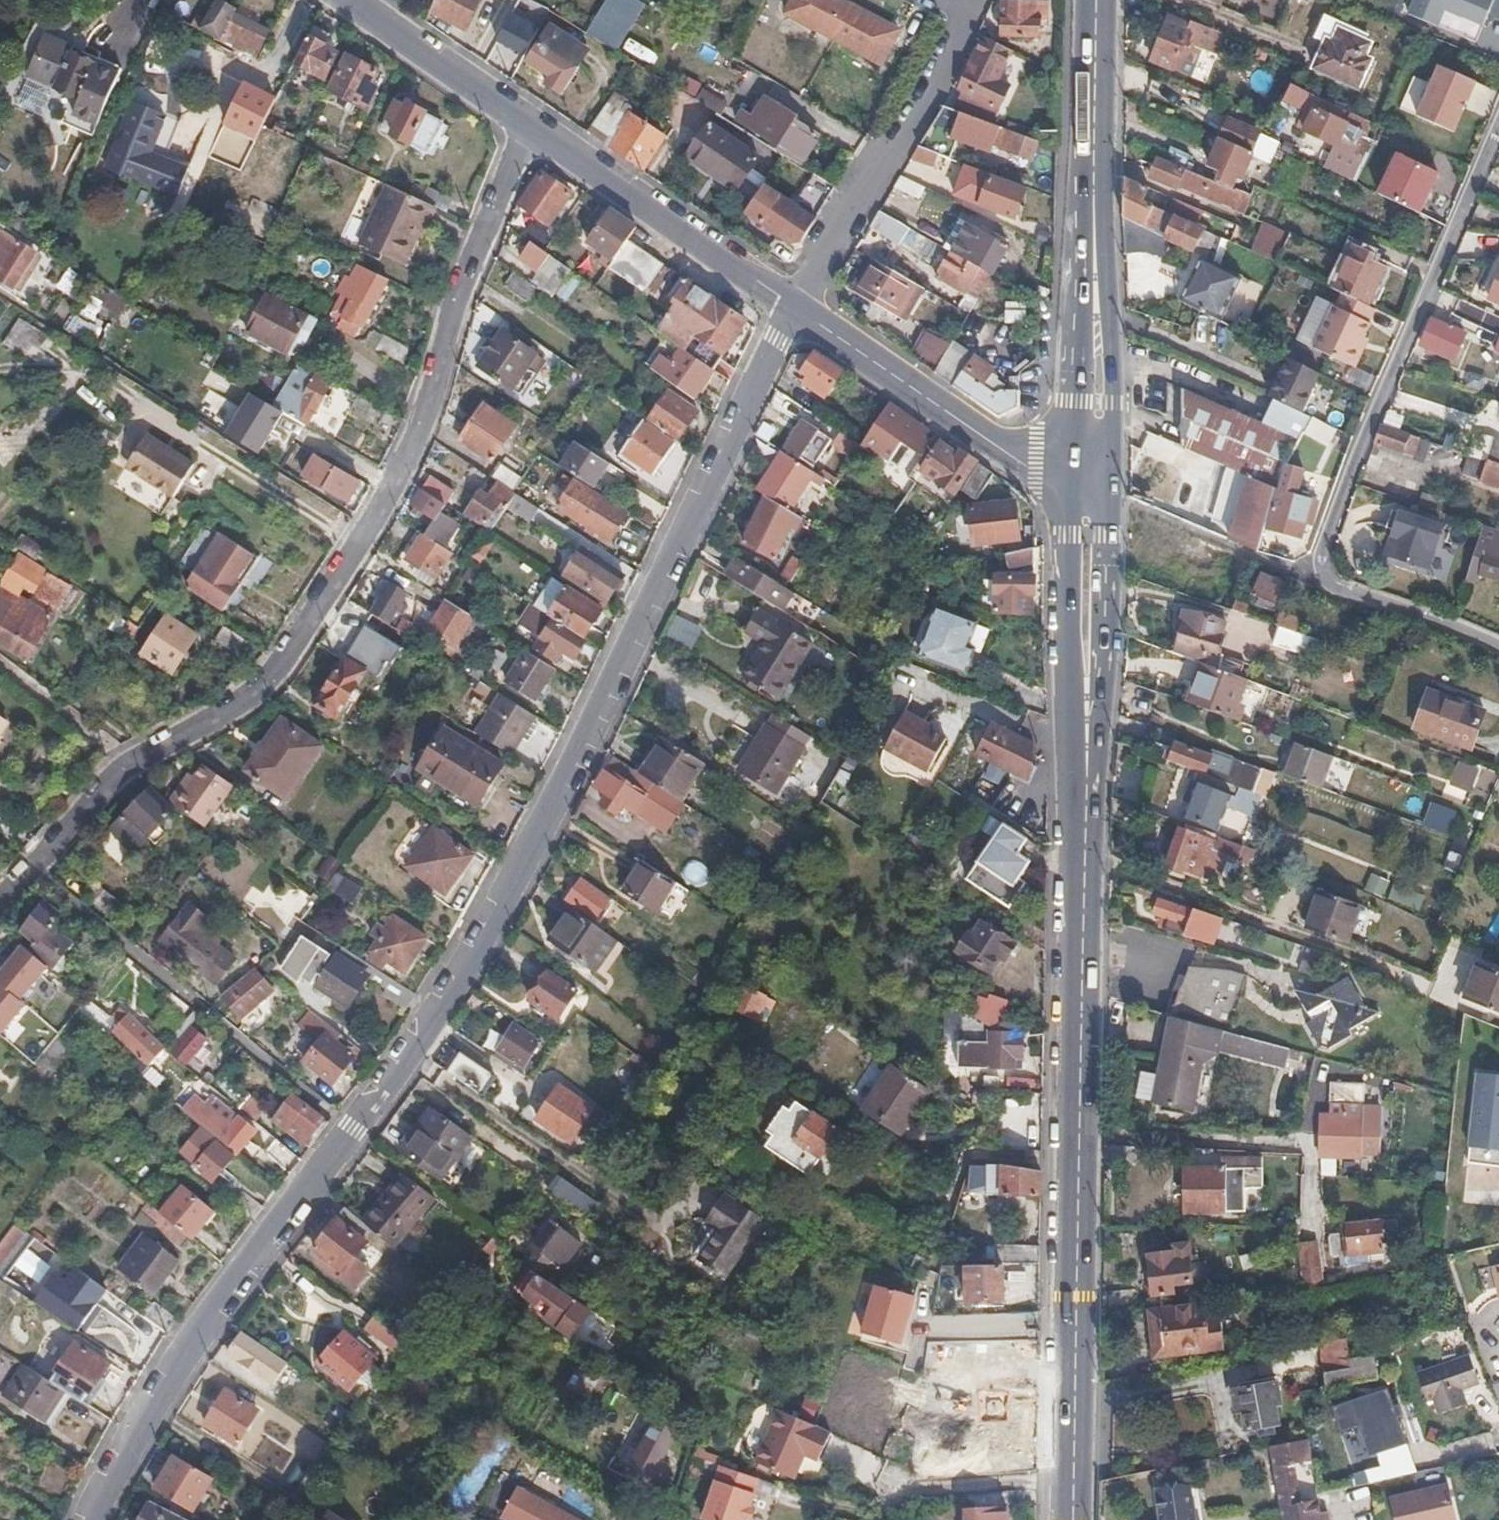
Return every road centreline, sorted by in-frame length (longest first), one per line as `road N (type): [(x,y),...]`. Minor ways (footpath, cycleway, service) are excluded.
road 1 (residential): [(798,307),(533,847),(451,988),(163,1386),(89,1519)]
road 2 (residential): [(0,897),(124,766),(256,690),(296,649),(410,459),(527,119)]
road 3 (primary): [(1072,1519),(1083,814)]
road 4 (residential): [(1498,124),(1354,449),(1320,556),(1327,579),(1345,588),(1498,647)]
road 5 (primary): [(1070,464),(1083,814)]
road 6 (primary): [(1083,814),(1110,470)]
road 7 (residential): [(967,8),(798,307)]
road 8 (tertiary): [(798,307),(527,119)]
road 9 (tertiary): [(1070,464),(1032,465),(798,307)]
road 10 (primary): [(1110,470),(1113,402),(1091,180)]
road 11 (primary): [(1091,180),(1070,464)]
road 12 (tertiary): [(527,119),(355,0)]
road 13 (primary): [(1096,0),(1091,180)]

